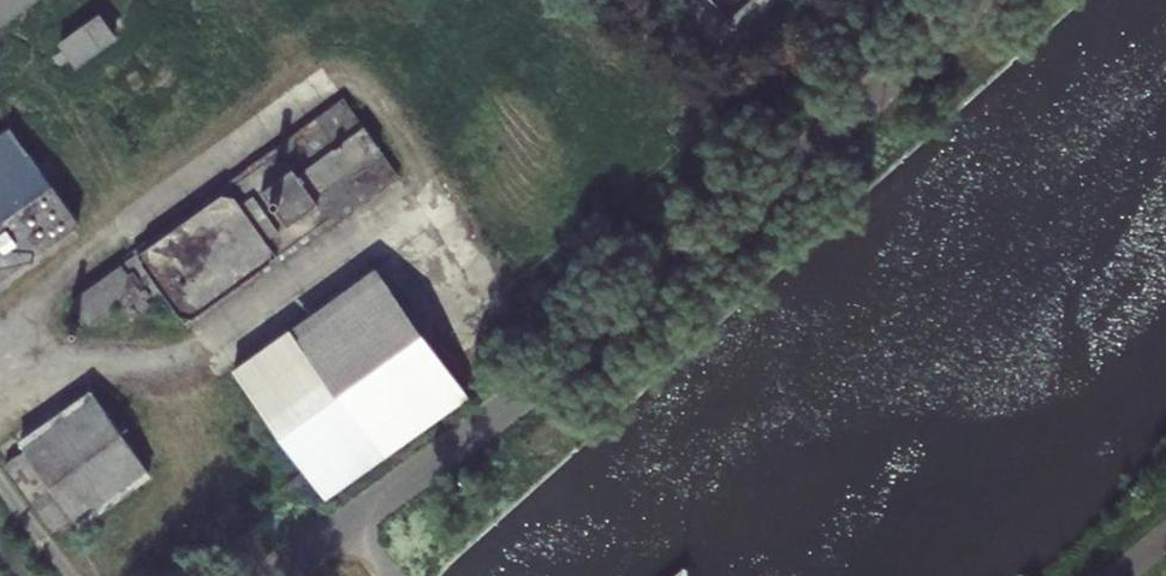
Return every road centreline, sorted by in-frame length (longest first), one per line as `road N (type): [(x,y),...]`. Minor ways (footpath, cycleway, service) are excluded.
road 1 (unclassified): [(274,575),(716,242),(969,0)]

